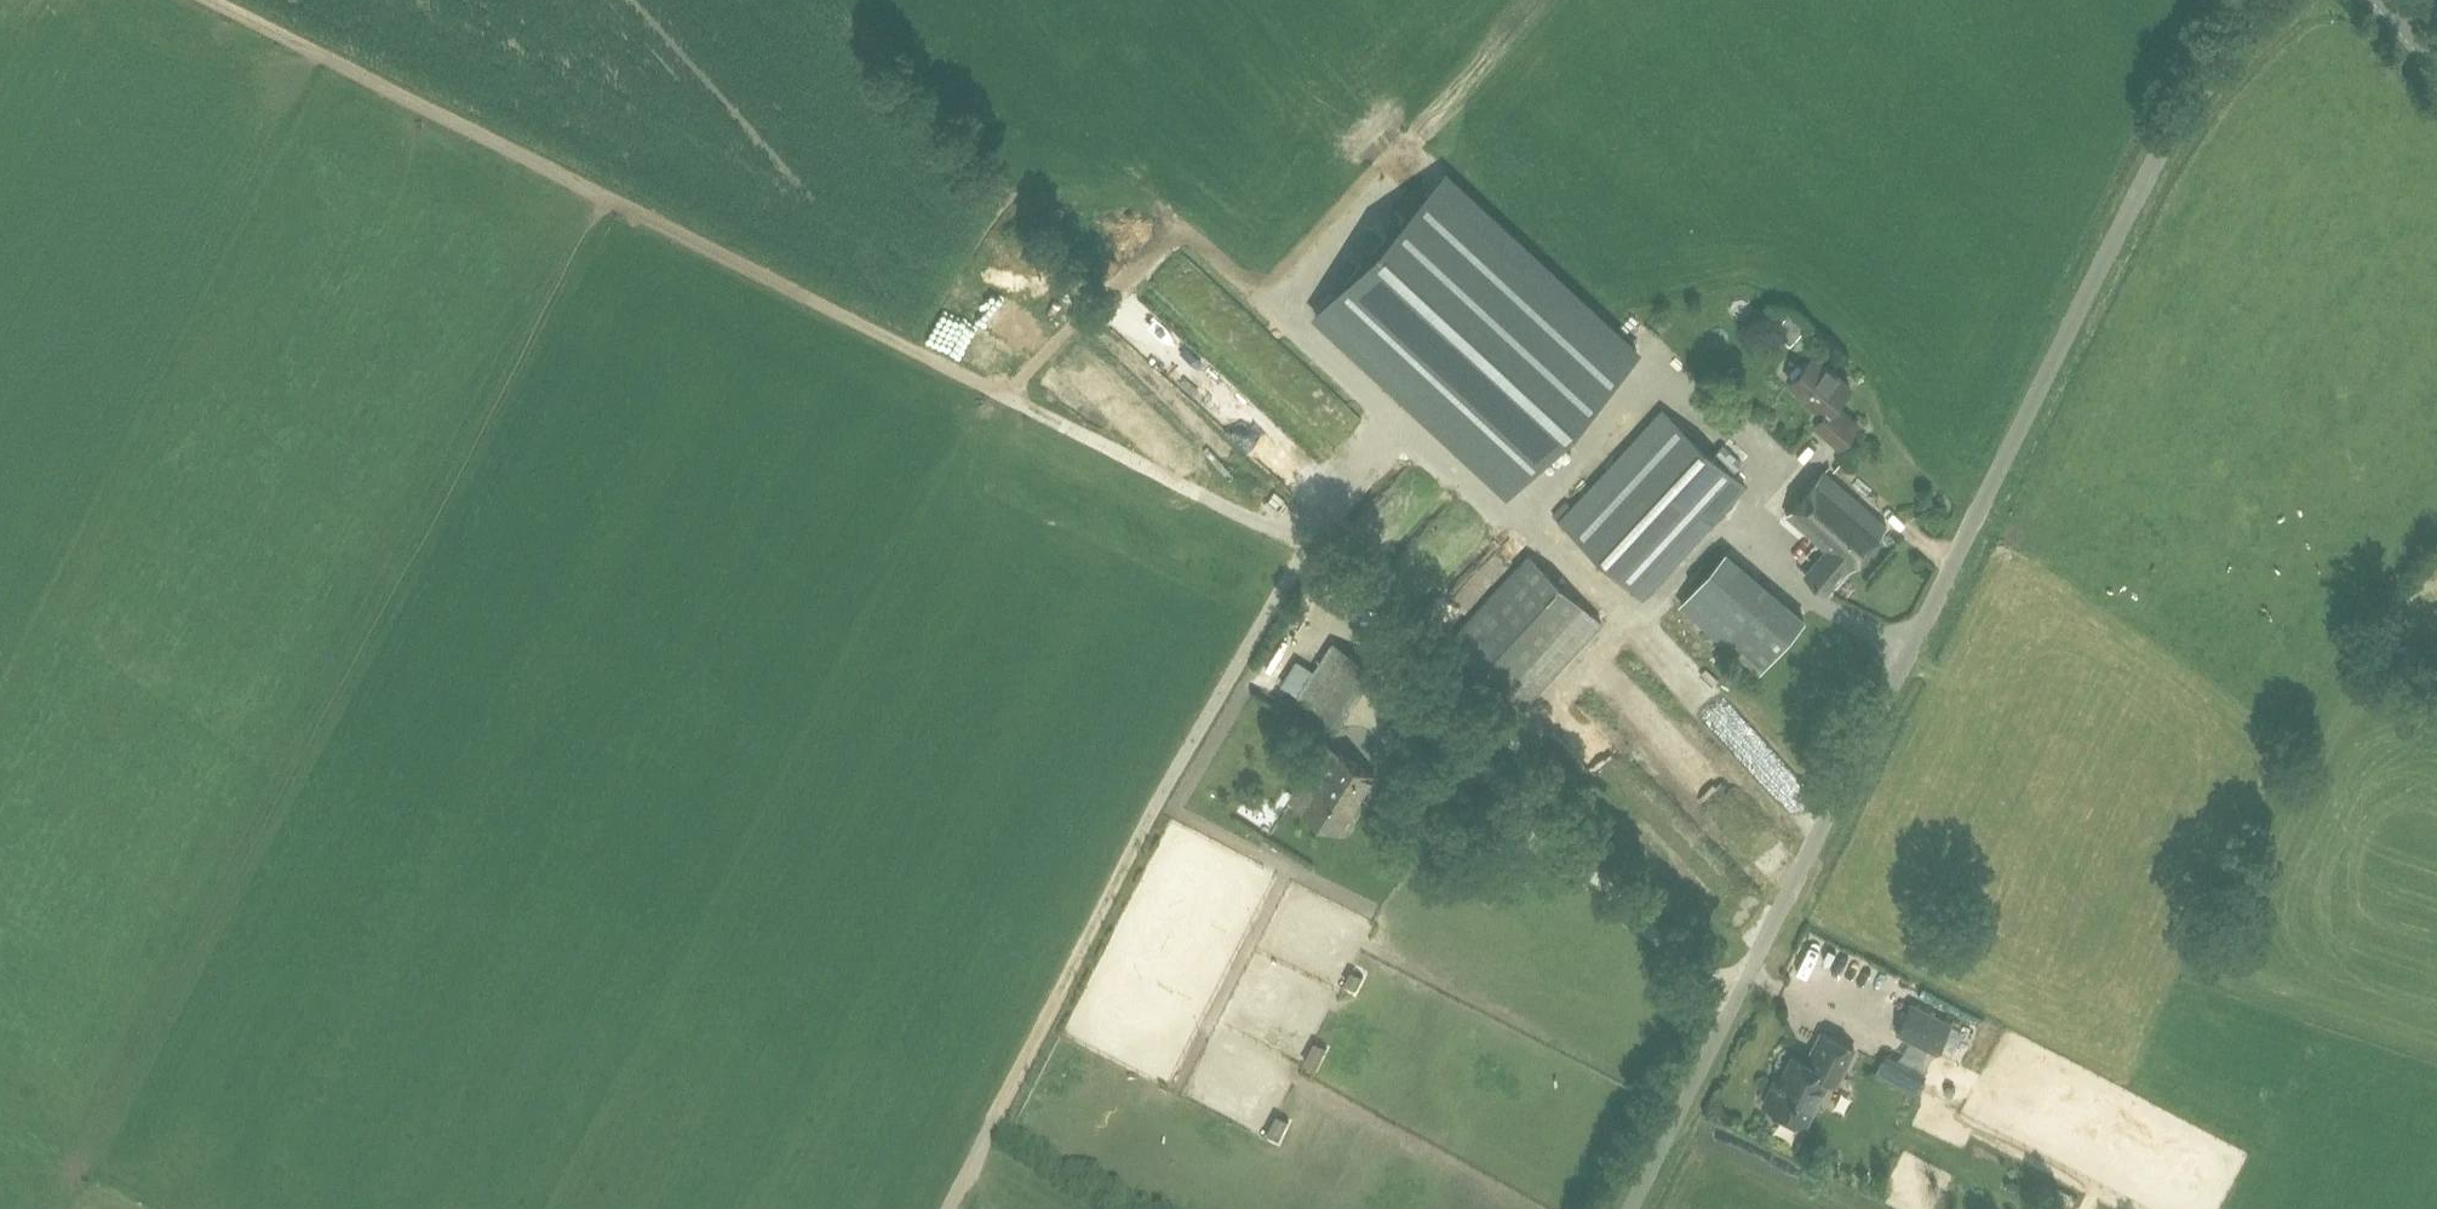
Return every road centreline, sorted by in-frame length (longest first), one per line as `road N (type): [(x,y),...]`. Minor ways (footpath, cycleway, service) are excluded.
road 1 (unclassified): [(1632,1208),(2140,181),(2172,126),(2295,0)]
road 2 (track): [(1234,511),(204,0)]
road 3 (track): [(1049,1019),(952,1208)]

